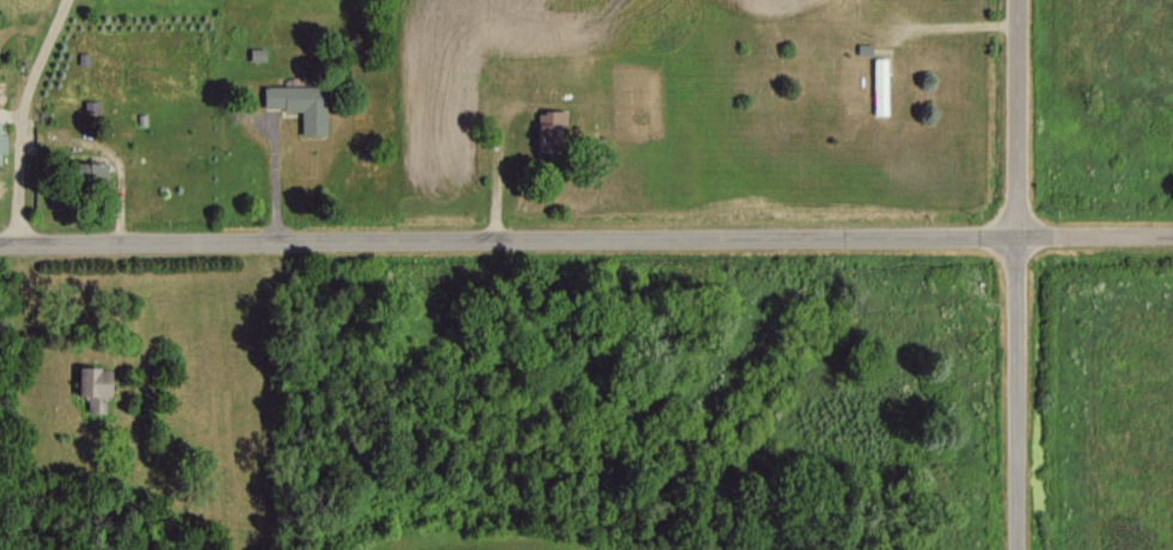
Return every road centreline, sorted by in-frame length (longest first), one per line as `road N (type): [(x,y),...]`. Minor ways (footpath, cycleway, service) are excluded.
road 1 (residential): [(0,239),(1172,232)]
road 2 (residential): [(1022,549),(1022,0)]

